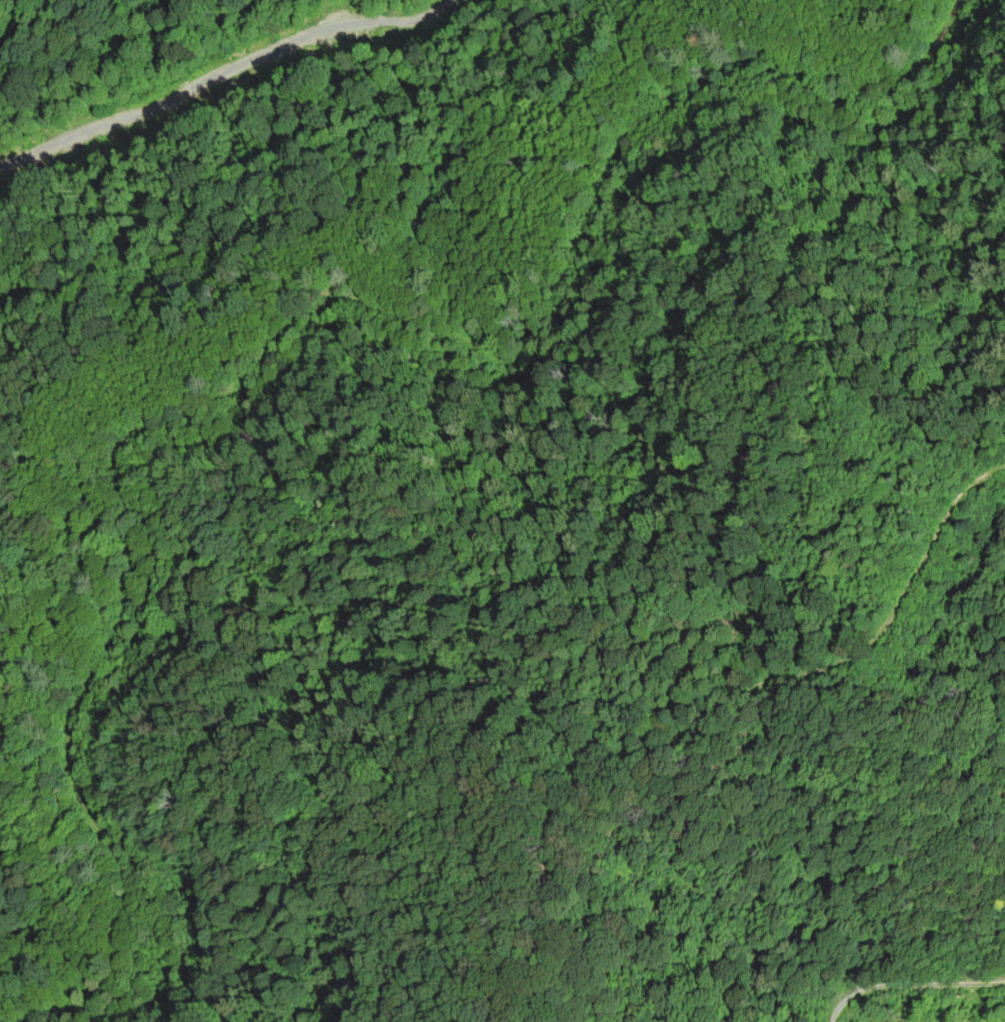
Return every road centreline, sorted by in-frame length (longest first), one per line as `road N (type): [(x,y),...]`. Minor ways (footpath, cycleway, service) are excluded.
road 1 (track): [(445,0),(429,11),(294,39),(0,162)]

